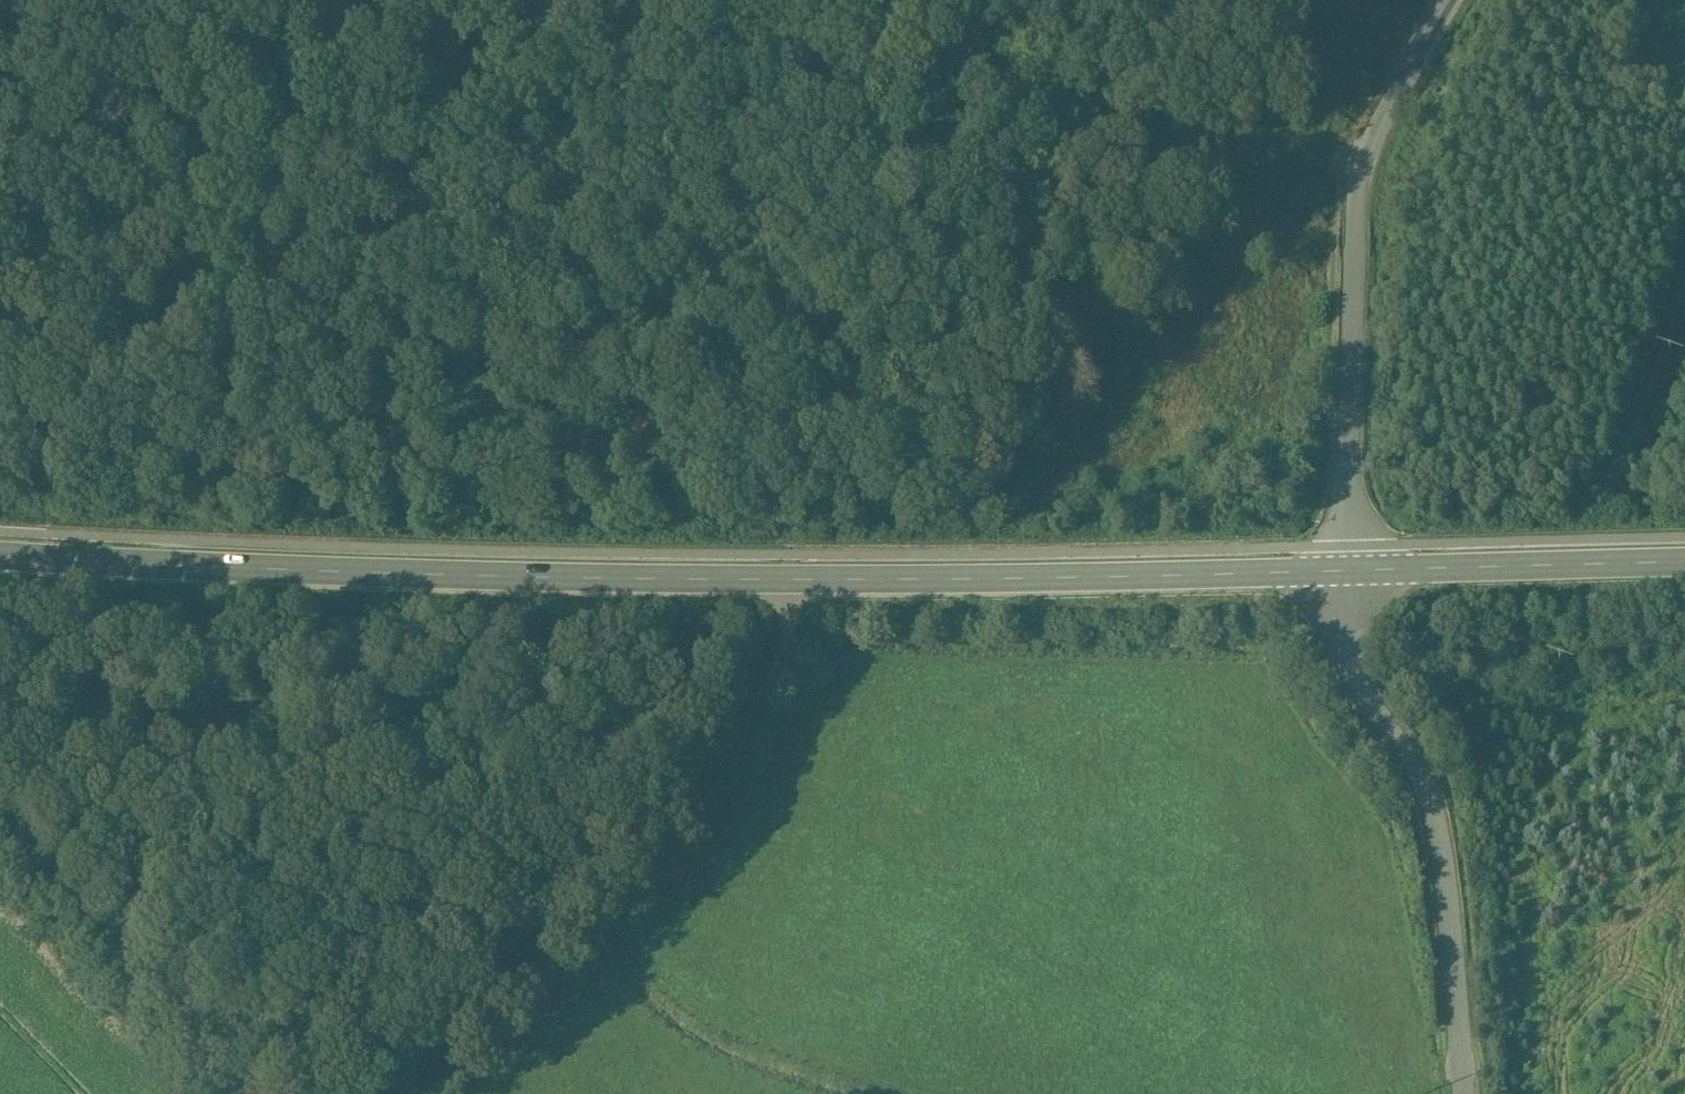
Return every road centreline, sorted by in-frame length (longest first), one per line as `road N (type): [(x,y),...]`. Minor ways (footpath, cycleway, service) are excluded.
road 1 (secondary): [(0,559),(656,583),(1345,575)]
road 2 (track): [(1358,159),(288,0)]
road 3 (unclassified): [(1444,0),(1358,159),(1345,575)]
road 4 (unclassified): [(1345,575),(1344,623),(1357,683),(1415,770),(1433,819),(1462,1093)]
road 5 (secondary): [(1345,575),(1684,568)]

